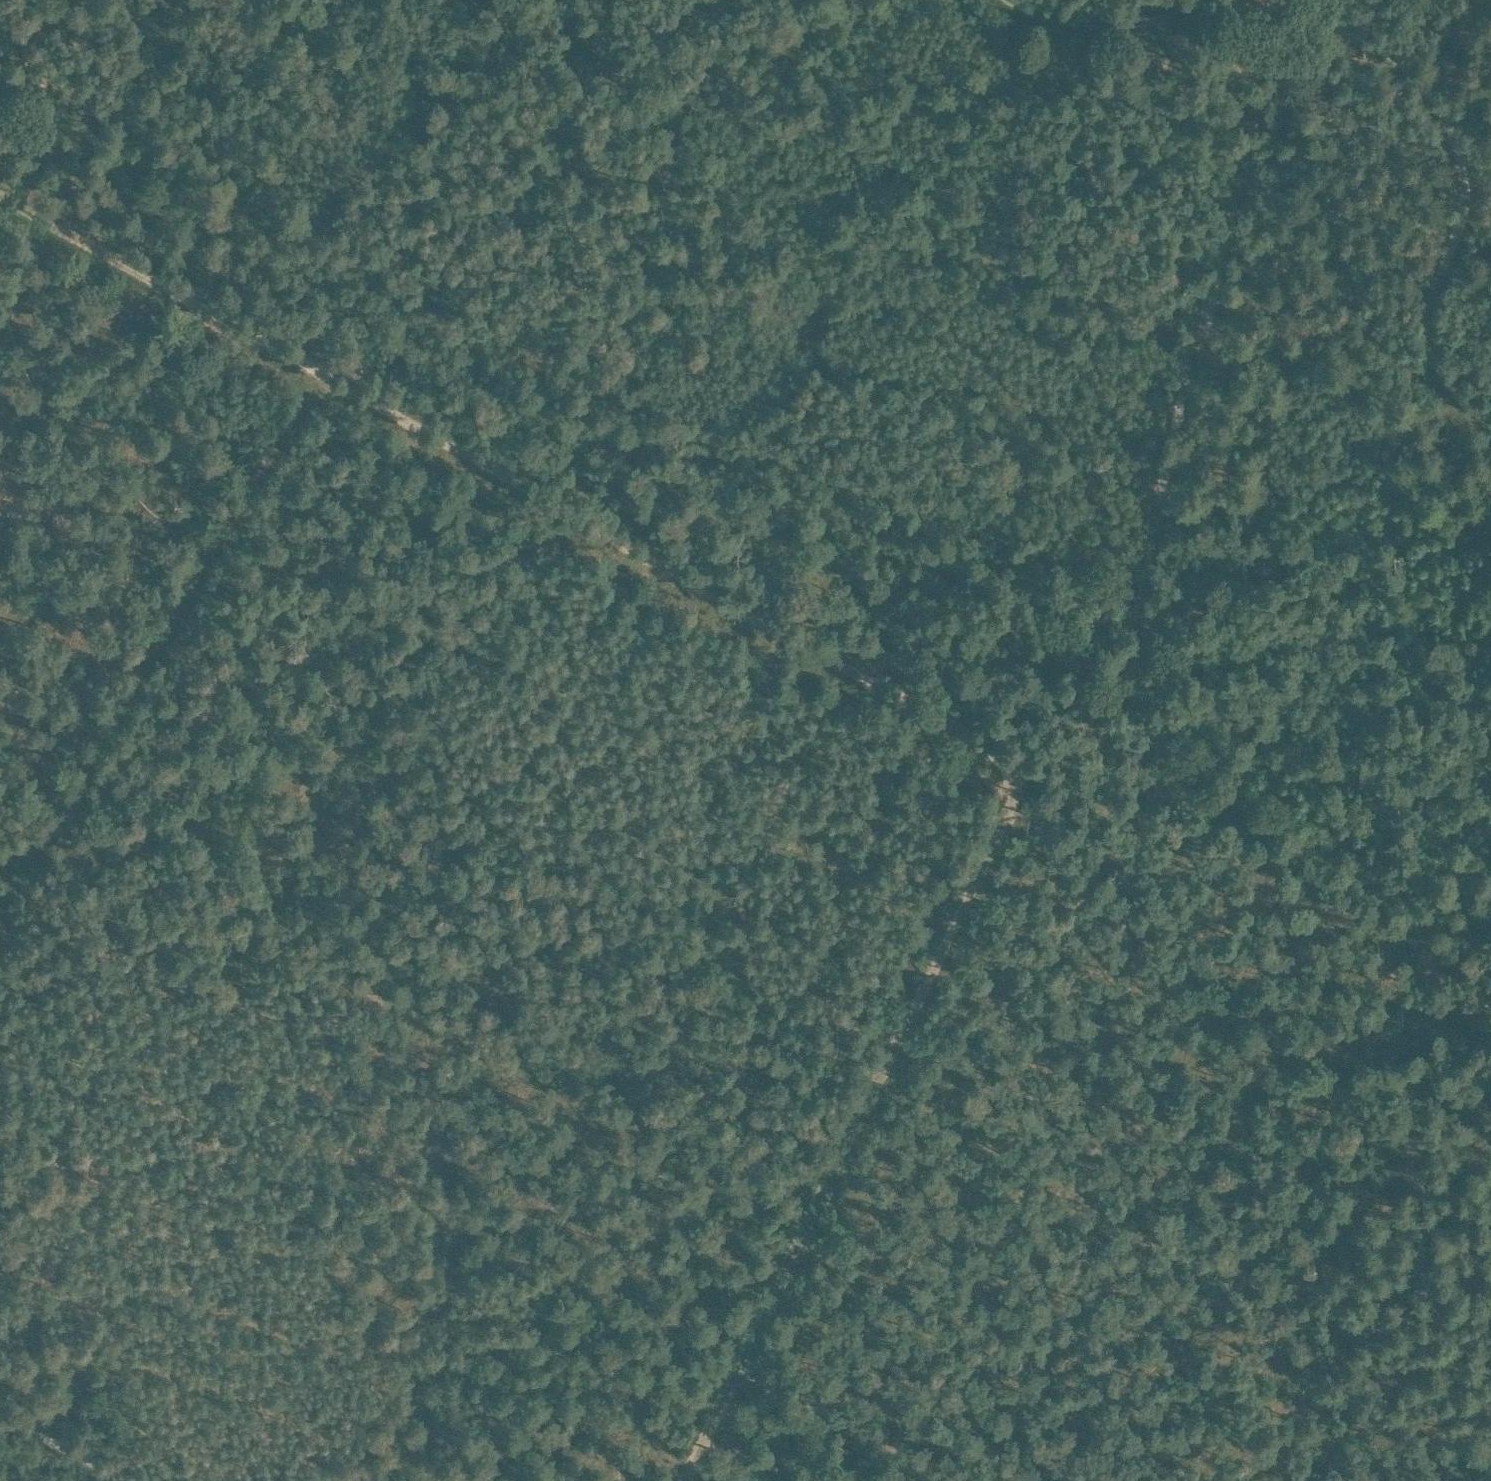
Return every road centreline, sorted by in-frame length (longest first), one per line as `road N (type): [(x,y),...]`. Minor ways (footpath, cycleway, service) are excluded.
road 1 (track): [(0,202),(325,386),(975,732),(1007,775)]
road 2 (track): [(1276,0),(1173,425),(1115,706),(1098,738),(1067,764),(1007,775)]
road 3 (track): [(1007,775),(1009,802),(689,1480)]

